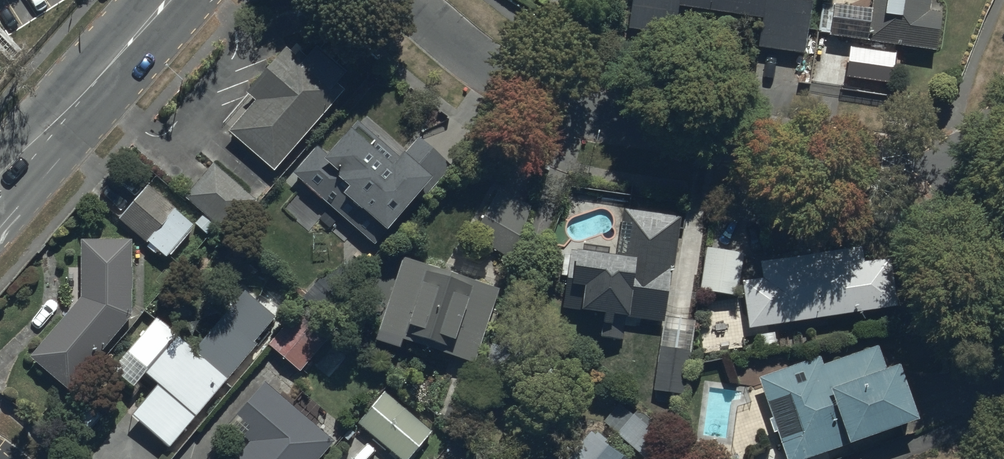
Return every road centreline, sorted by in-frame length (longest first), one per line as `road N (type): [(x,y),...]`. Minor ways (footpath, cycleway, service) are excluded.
road 1 (residential): [(401,0),(469,66),(608,130),(909,175),(977,173)]
road 2 (tertiary): [(169,0),(0,193)]
road 3 (residential): [(977,173),(1003,322)]

